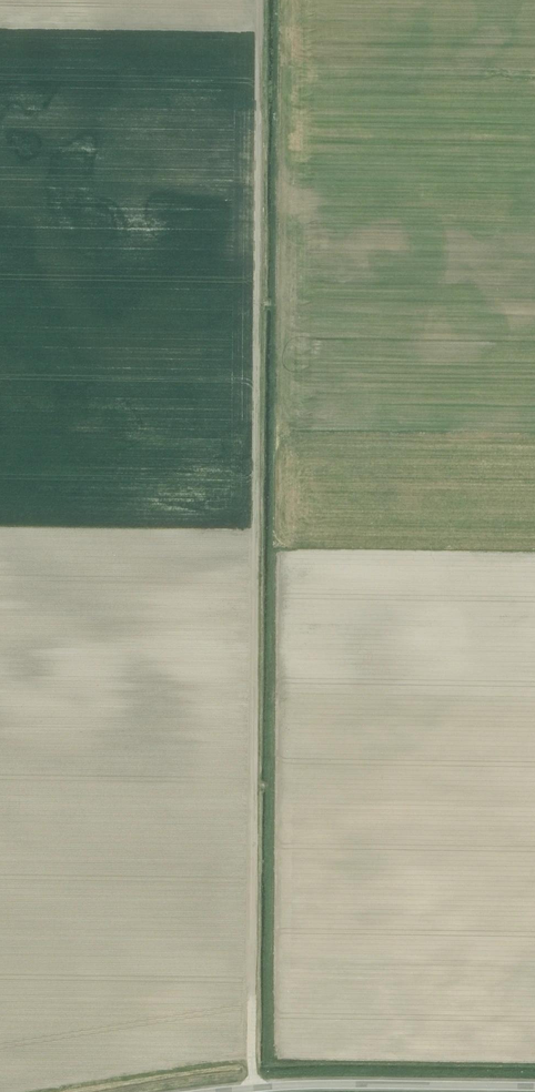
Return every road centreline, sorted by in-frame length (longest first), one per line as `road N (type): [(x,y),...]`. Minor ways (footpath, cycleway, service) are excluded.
road 1 (unclassified): [(213,1091),(534,1087)]

